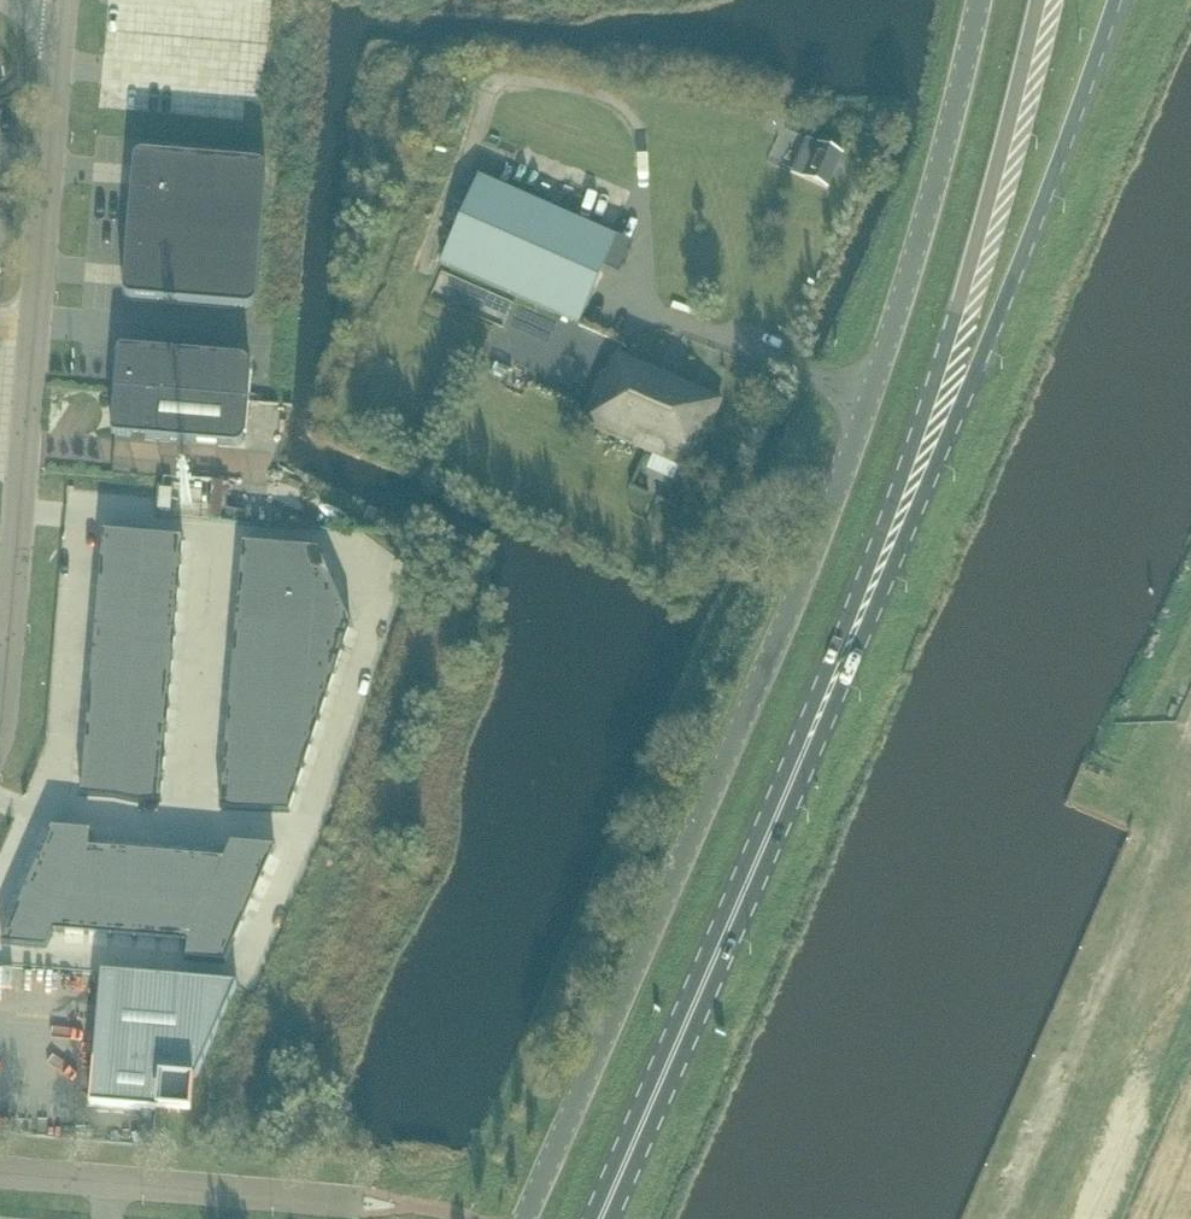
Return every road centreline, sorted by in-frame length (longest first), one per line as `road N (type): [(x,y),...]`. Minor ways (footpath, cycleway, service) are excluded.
road 1 (unclassified): [(528,1218),(748,721),(867,411),(925,230),(982,0)]
road 2 (primary): [(853,640),(1011,291),(1122,0)]
road 3 (primary): [(1040,0),(963,302),(853,640)]
road 4 (unclassified): [(59,0),(10,636)]
road 5 (primary): [(602,1218),(853,640)]
road 6 (unclassified): [(362,1202),(0,1170)]

